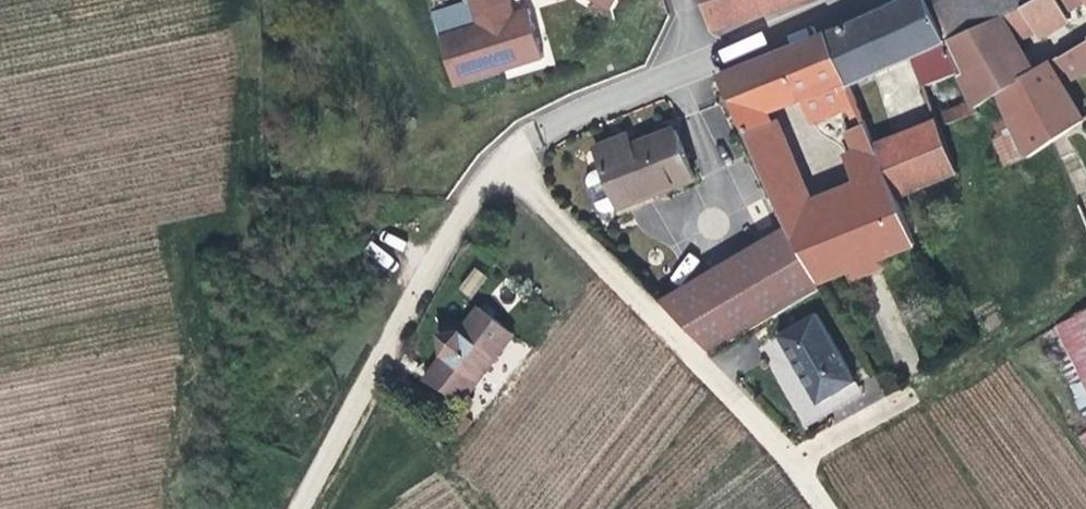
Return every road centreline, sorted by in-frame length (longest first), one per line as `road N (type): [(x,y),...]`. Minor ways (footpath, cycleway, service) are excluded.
road 1 (residential): [(508,159),(594,262),(795,462),(1085,300)]
road 2 (unclassified): [(291,508),(412,264)]
road 3 (residential): [(706,69),(549,127),(508,159)]
road 4 (residential): [(851,0),(706,69)]
road 5 (residential): [(508,159),(480,181),(412,264)]

